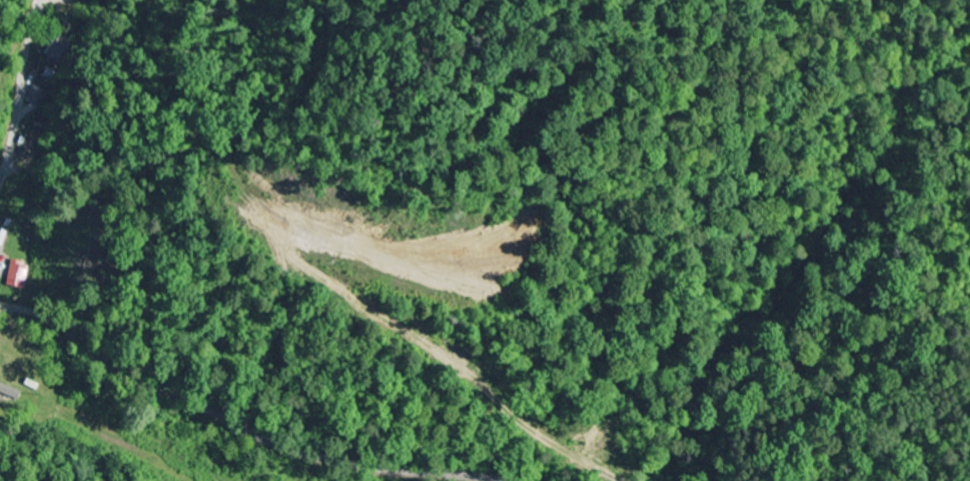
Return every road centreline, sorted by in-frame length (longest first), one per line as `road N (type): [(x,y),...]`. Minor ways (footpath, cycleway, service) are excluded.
road 1 (residential): [(487,480),(287,450),(126,377),(45,317),(0,306)]
road 2 (residential): [(870,480),(953,0)]
road 3 (residential): [(0,193),(34,21)]

